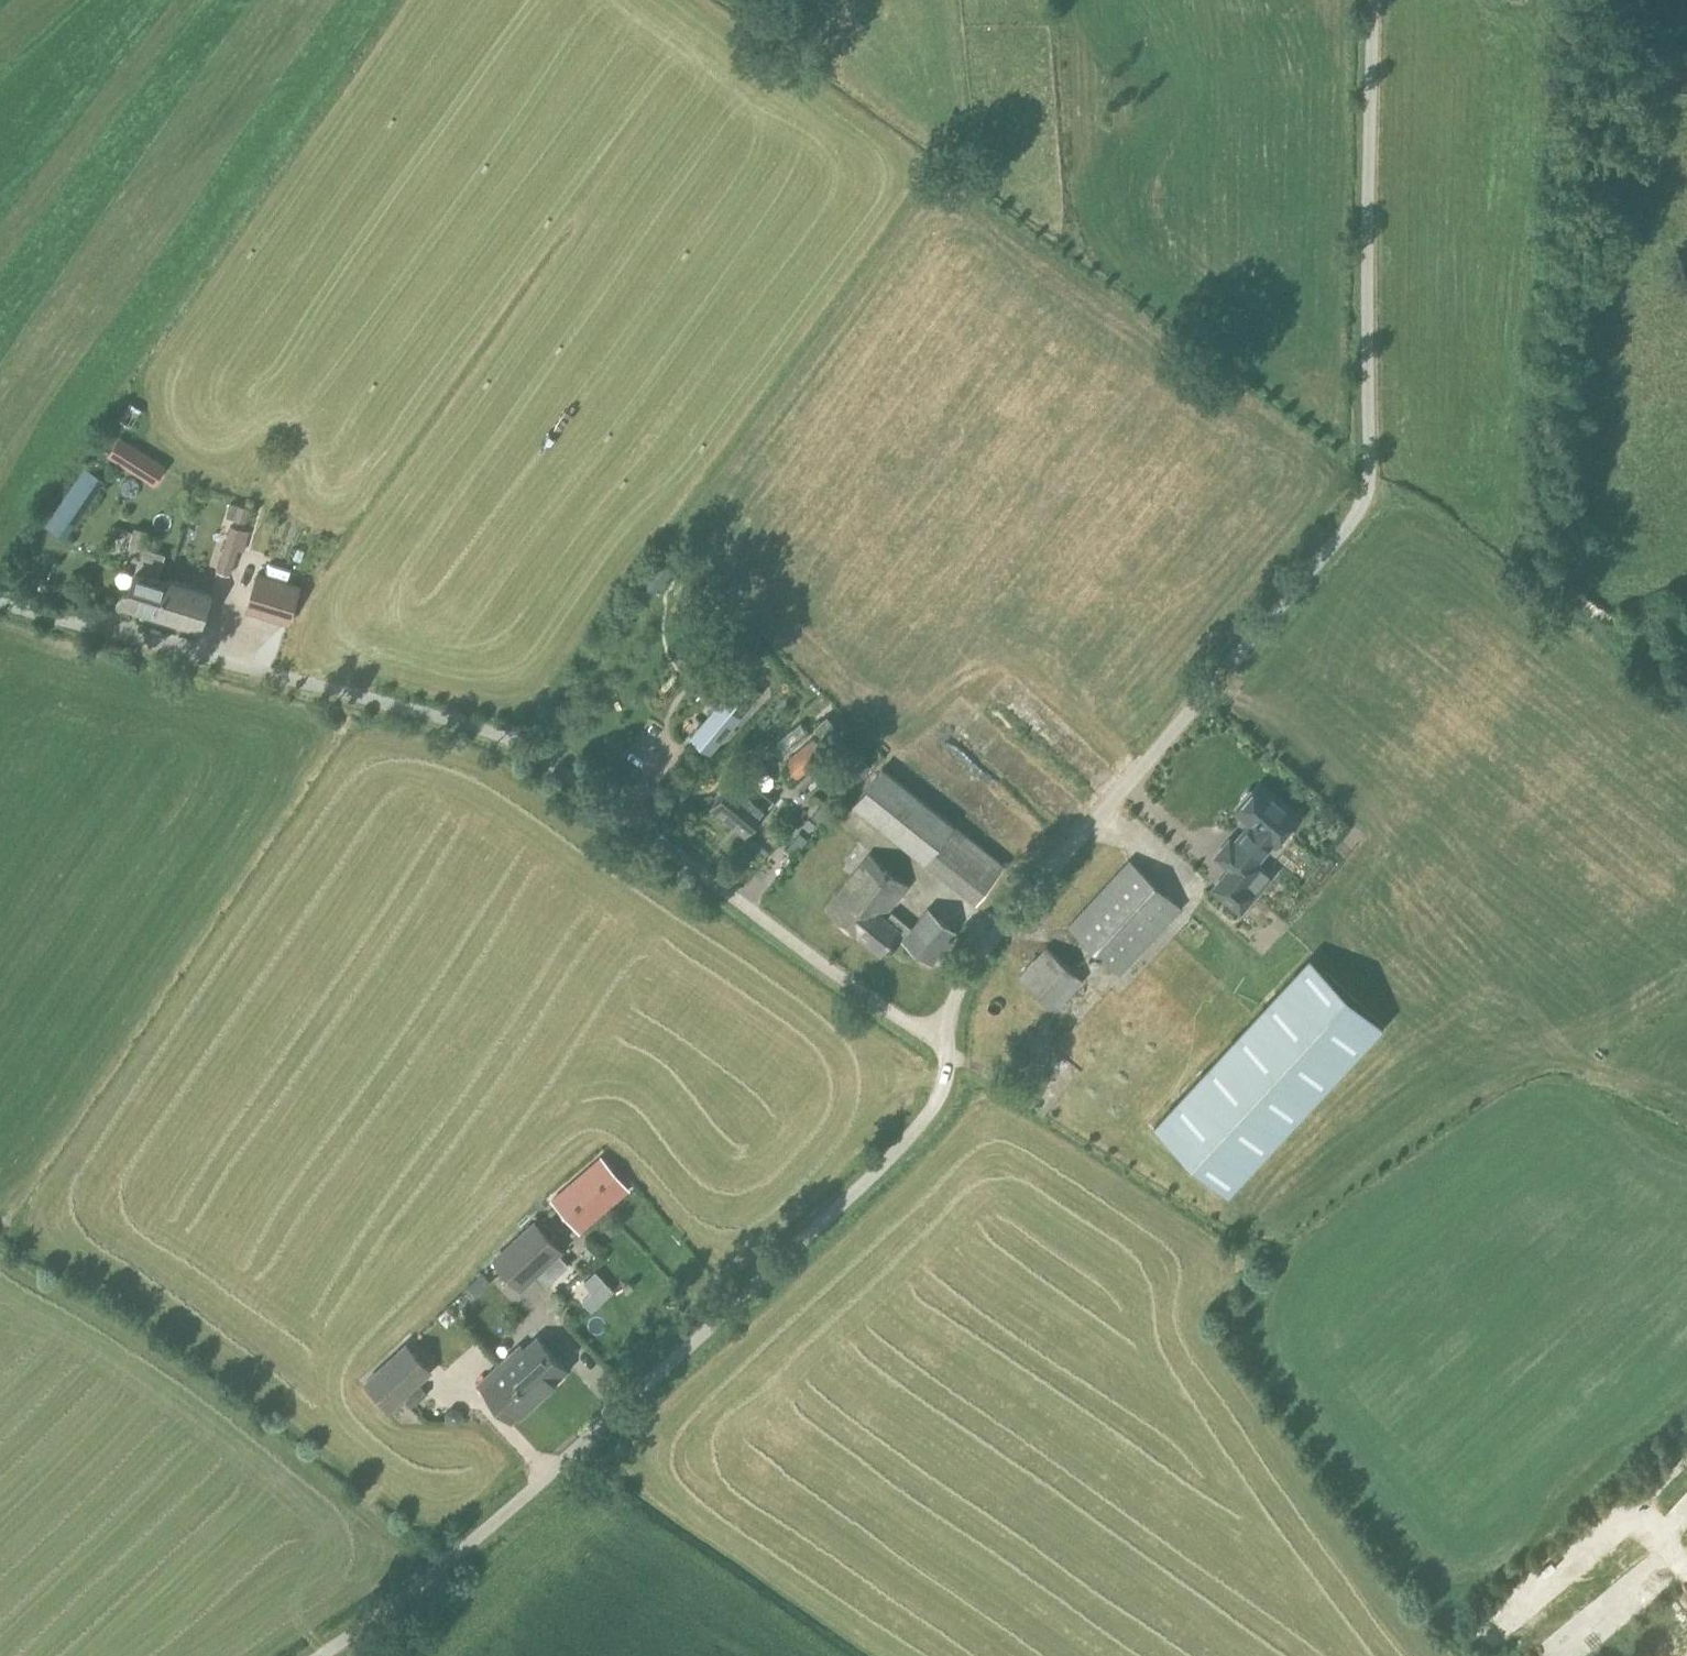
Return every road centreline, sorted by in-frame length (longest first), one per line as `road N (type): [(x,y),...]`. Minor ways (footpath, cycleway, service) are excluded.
road 1 (unclassified): [(948,1042),(957,995),(984,951),(1359,508),(1370,462),(1372,0)]
road 2 (unclassified): [(948,1042),(868,995),(519,744),(0,603)]
road 3 (unclassified): [(322,1655),(533,1490),(889,1160),(941,1096),(948,1042)]

